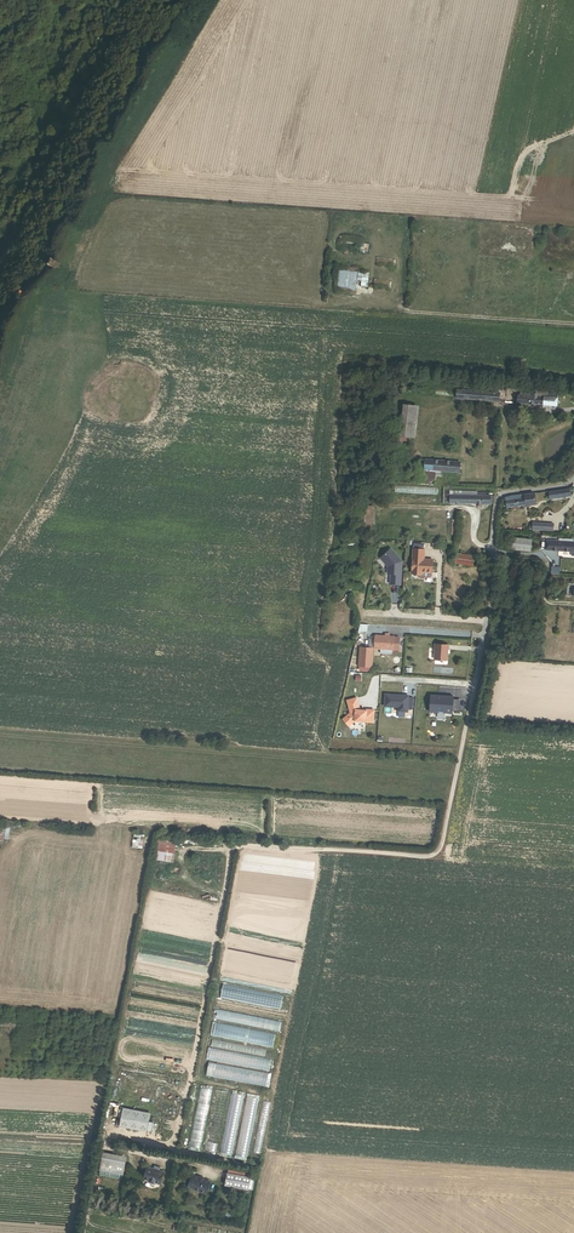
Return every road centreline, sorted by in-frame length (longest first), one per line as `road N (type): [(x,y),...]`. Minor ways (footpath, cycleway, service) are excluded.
road 1 (residential): [(326,850),(435,854),(486,622),(499,496),(573,481)]
road 2 (track): [(106,1147),(113,1139),(164,1148),(174,1140),(232,852),(326,850)]
road 3 (track): [(573,324),(399,311)]

